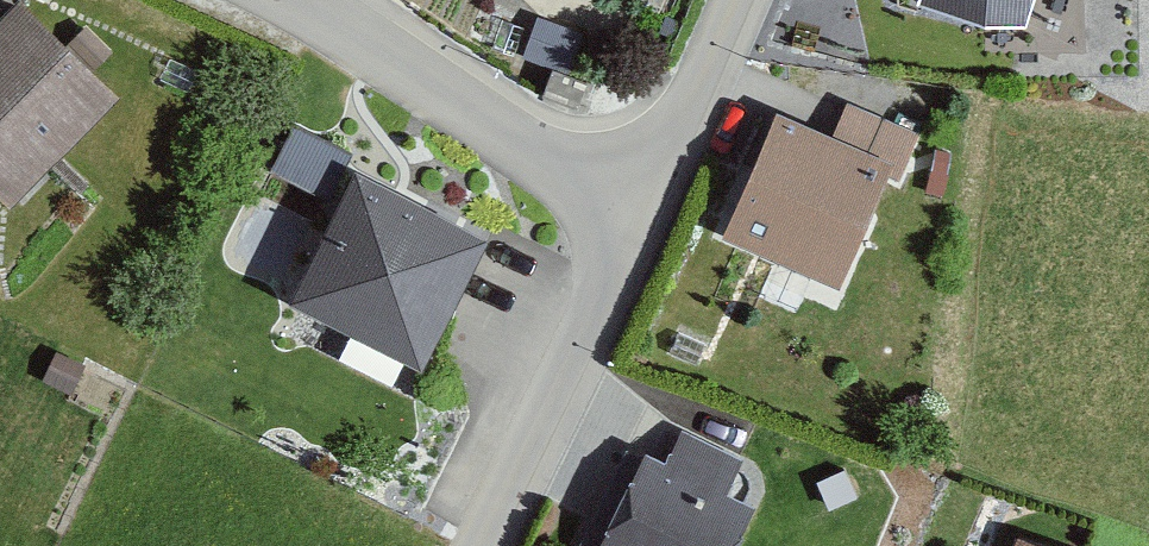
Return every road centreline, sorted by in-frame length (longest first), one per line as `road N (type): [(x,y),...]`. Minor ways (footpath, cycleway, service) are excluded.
road 1 (residential): [(621,195),(477,545)]
road 2 (residential): [(297,0),(621,195)]
road 3 (residential): [(715,0),(621,195)]

